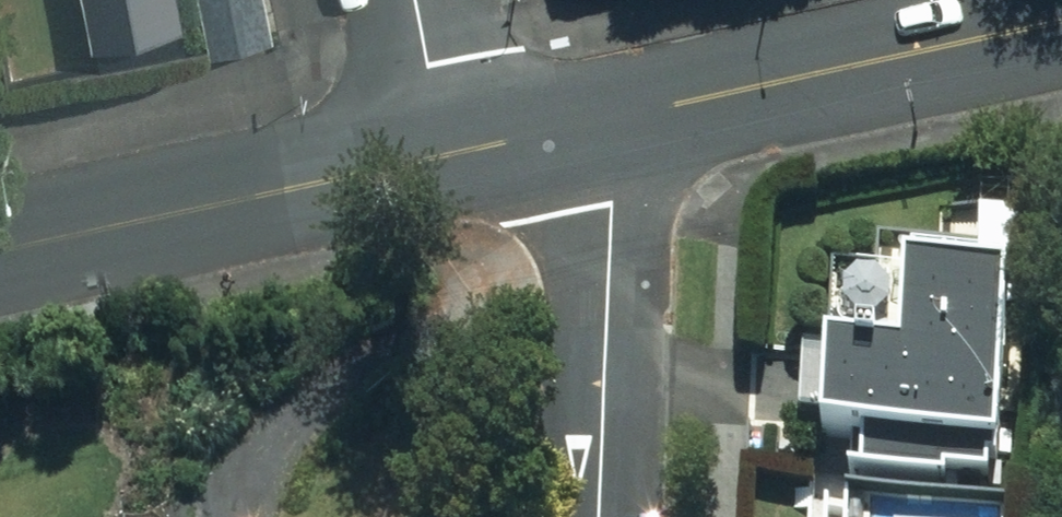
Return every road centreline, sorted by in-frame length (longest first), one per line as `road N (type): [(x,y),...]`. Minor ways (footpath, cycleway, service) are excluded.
road 1 (secondary): [(521,139),(1061,21)]
road 2 (secondary): [(0,249),(521,139)]
road 3 (residential): [(521,139),(594,212),(609,348),(601,516)]
road 4 (residential): [(417,0),(478,100),(521,139)]

